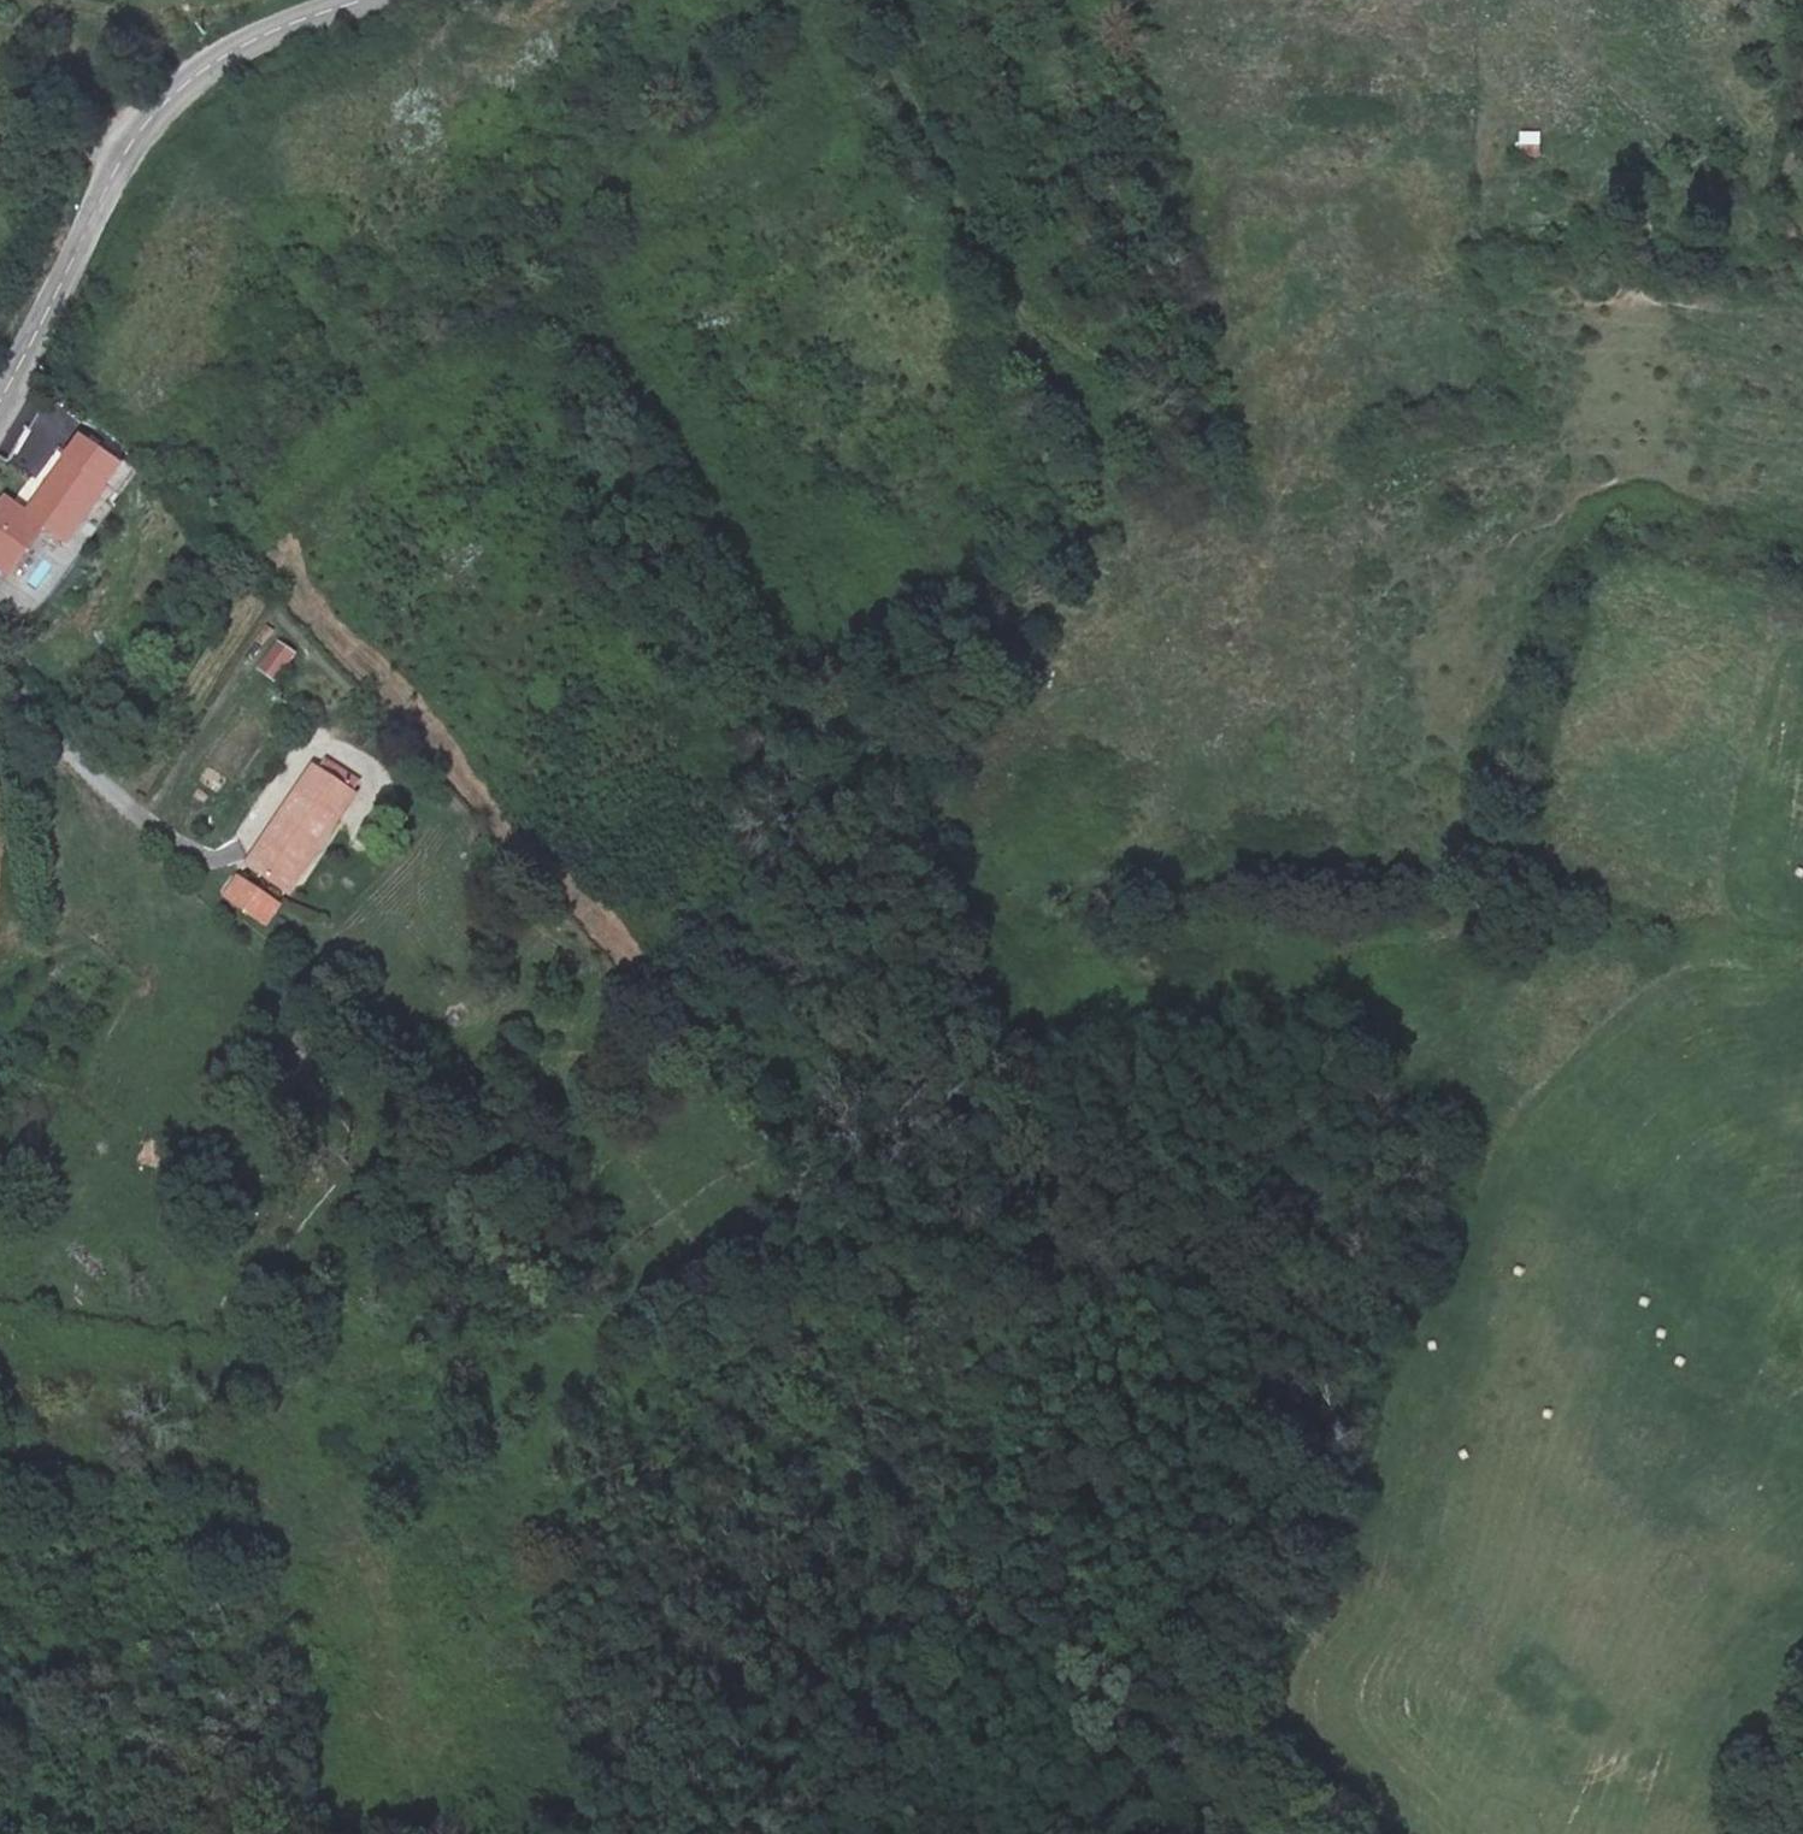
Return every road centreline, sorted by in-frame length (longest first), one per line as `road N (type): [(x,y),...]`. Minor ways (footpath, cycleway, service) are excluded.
road 1 (unclassified): [(367,0),(209,63),(137,139),(0,403)]

